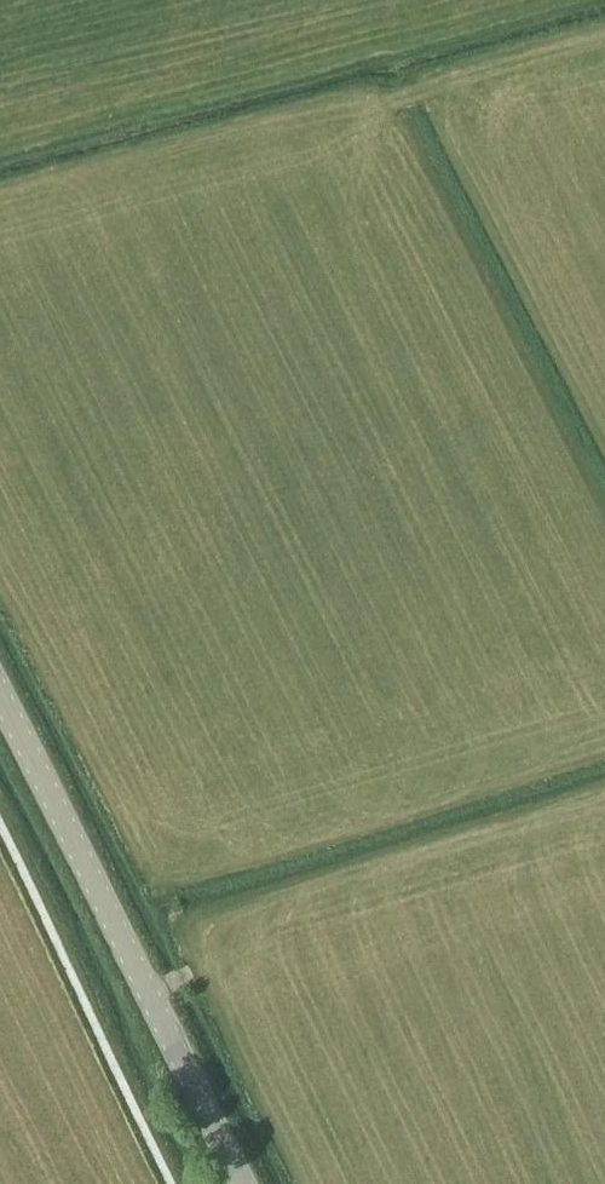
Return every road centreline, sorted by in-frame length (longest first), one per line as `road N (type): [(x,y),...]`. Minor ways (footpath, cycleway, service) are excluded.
road 1 (tertiary): [(243,1183),(0,710)]

